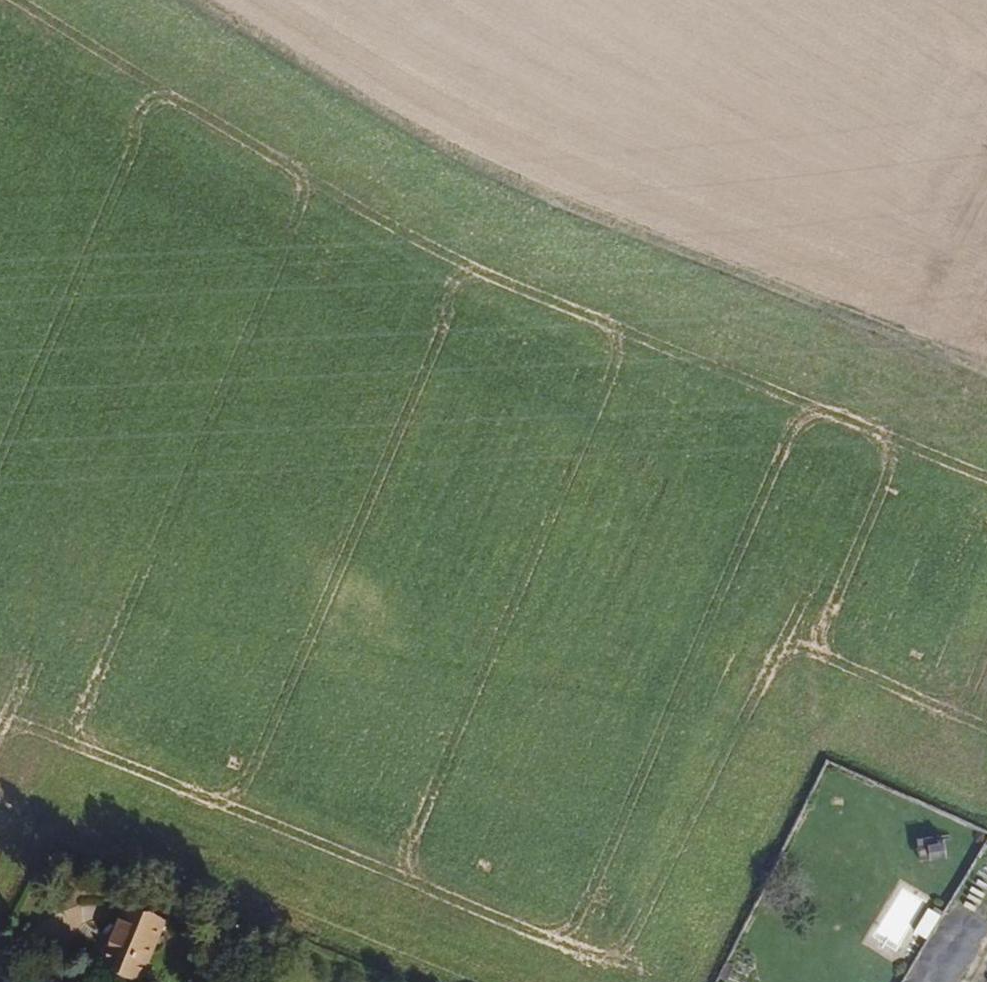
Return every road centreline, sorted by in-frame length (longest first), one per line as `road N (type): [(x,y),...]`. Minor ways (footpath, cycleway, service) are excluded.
road 1 (residential): [(986,374),(468,148),(197,0)]

